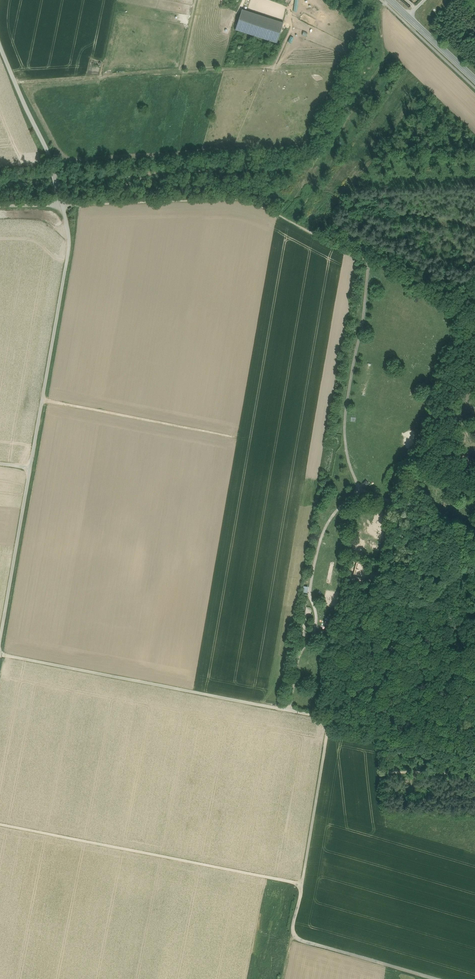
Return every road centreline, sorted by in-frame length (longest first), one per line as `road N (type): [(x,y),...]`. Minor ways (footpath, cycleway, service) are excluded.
road 1 (track): [(0,654),(330,721),(302,885)]
road 2 (unclassified): [(62,206),(69,257),(0,642)]
road 3 (track): [(474,772),(386,772),(374,591),(400,506)]
road 4 (track): [(368,264),(345,434),(359,489),(323,533),(310,593)]
road 5 (track): [(62,206),(239,201),(368,264)]
road 6 (track): [(0,828),(302,885)]
road 7 (track): [(42,399),(237,440)]
road 8 (track): [(461,330),(445,357),(405,495)]
road 9 (unclassified): [(0,46),(52,163),(62,206)]
road 10 (track): [(293,934),(434,978)]
road 11 (track): [(474,349),(457,316),(368,264)]

